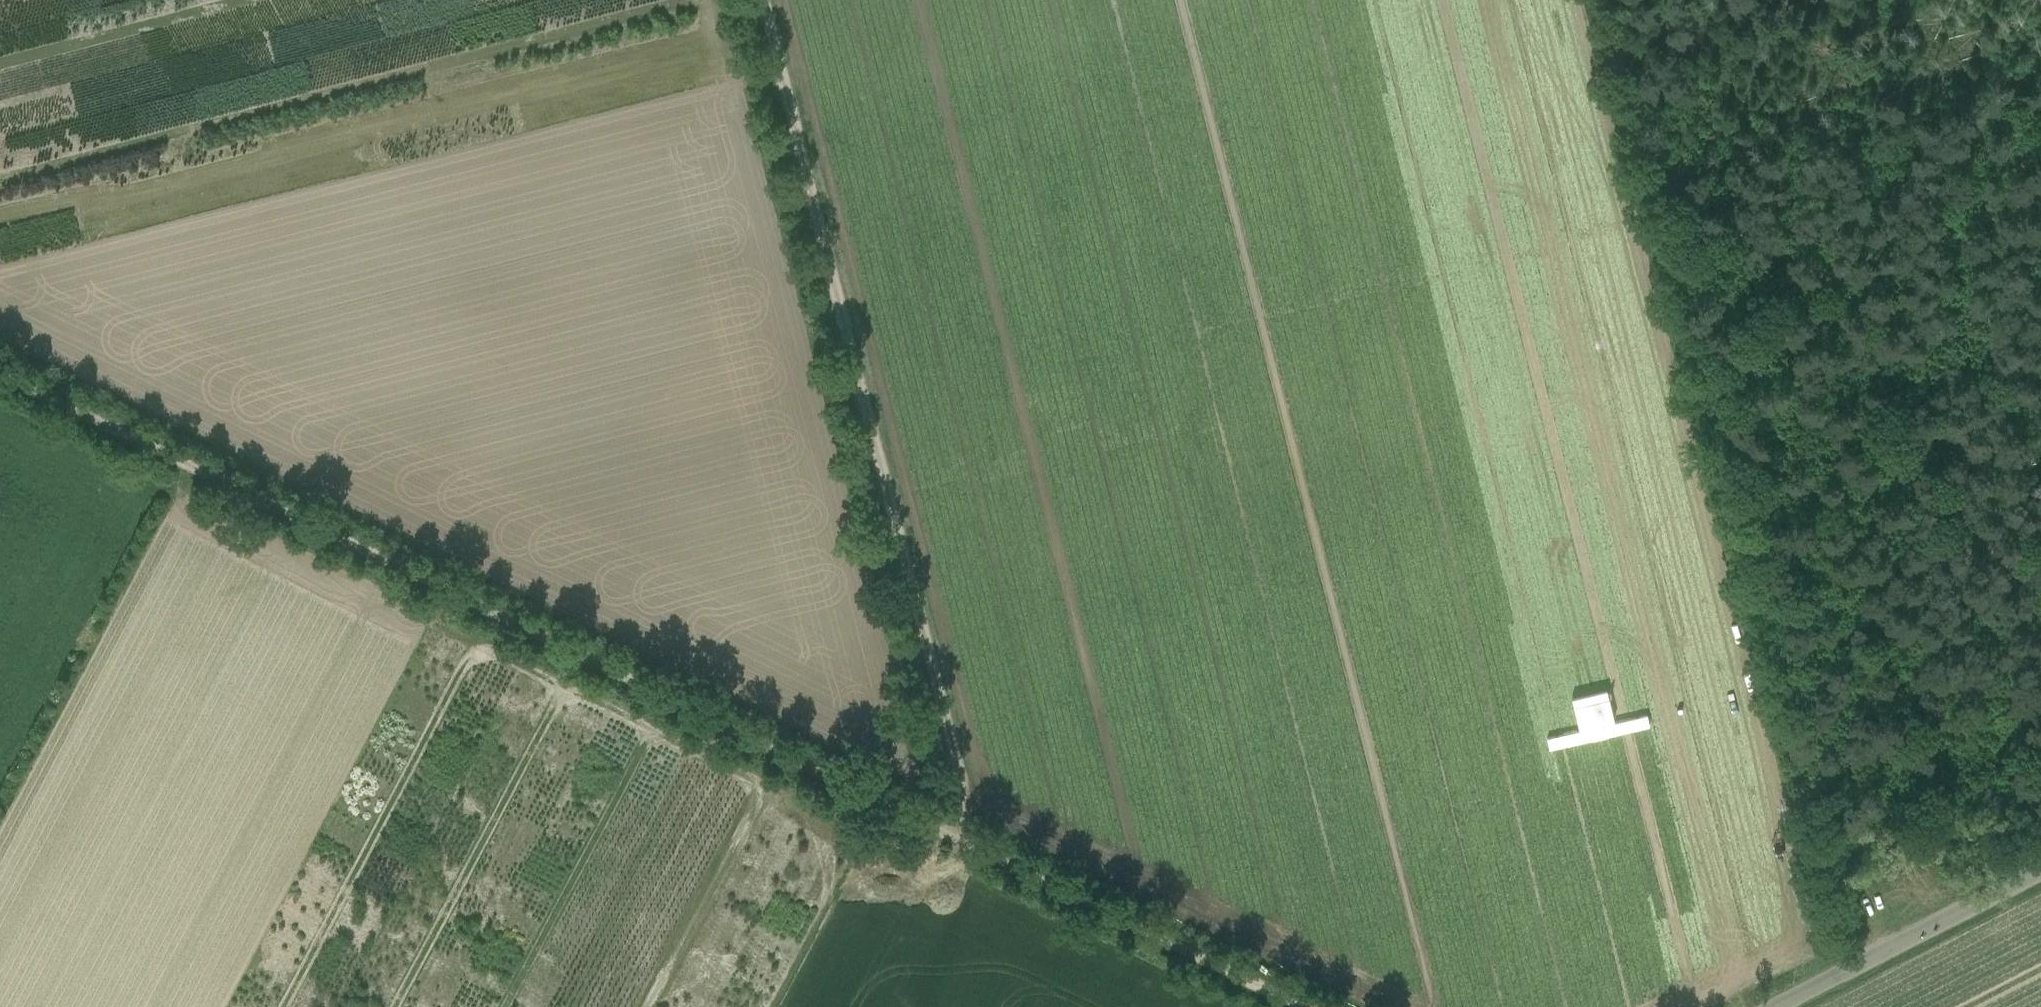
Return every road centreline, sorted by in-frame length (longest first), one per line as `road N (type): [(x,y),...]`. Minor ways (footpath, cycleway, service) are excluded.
road 1 (track): [(0,370),(690,702),(951,838)]
road 2 (track): [(1610,0),(1778,653),(1782,709),(1807,763),(1816,823),(1863,959)]
road 3 (track): [(761,0),(964,811),(951,838)]
road 4 (track): [(951,838),(1299,1006)]
road 5 (unclassified): [(1772,1006),(2040,868)]

